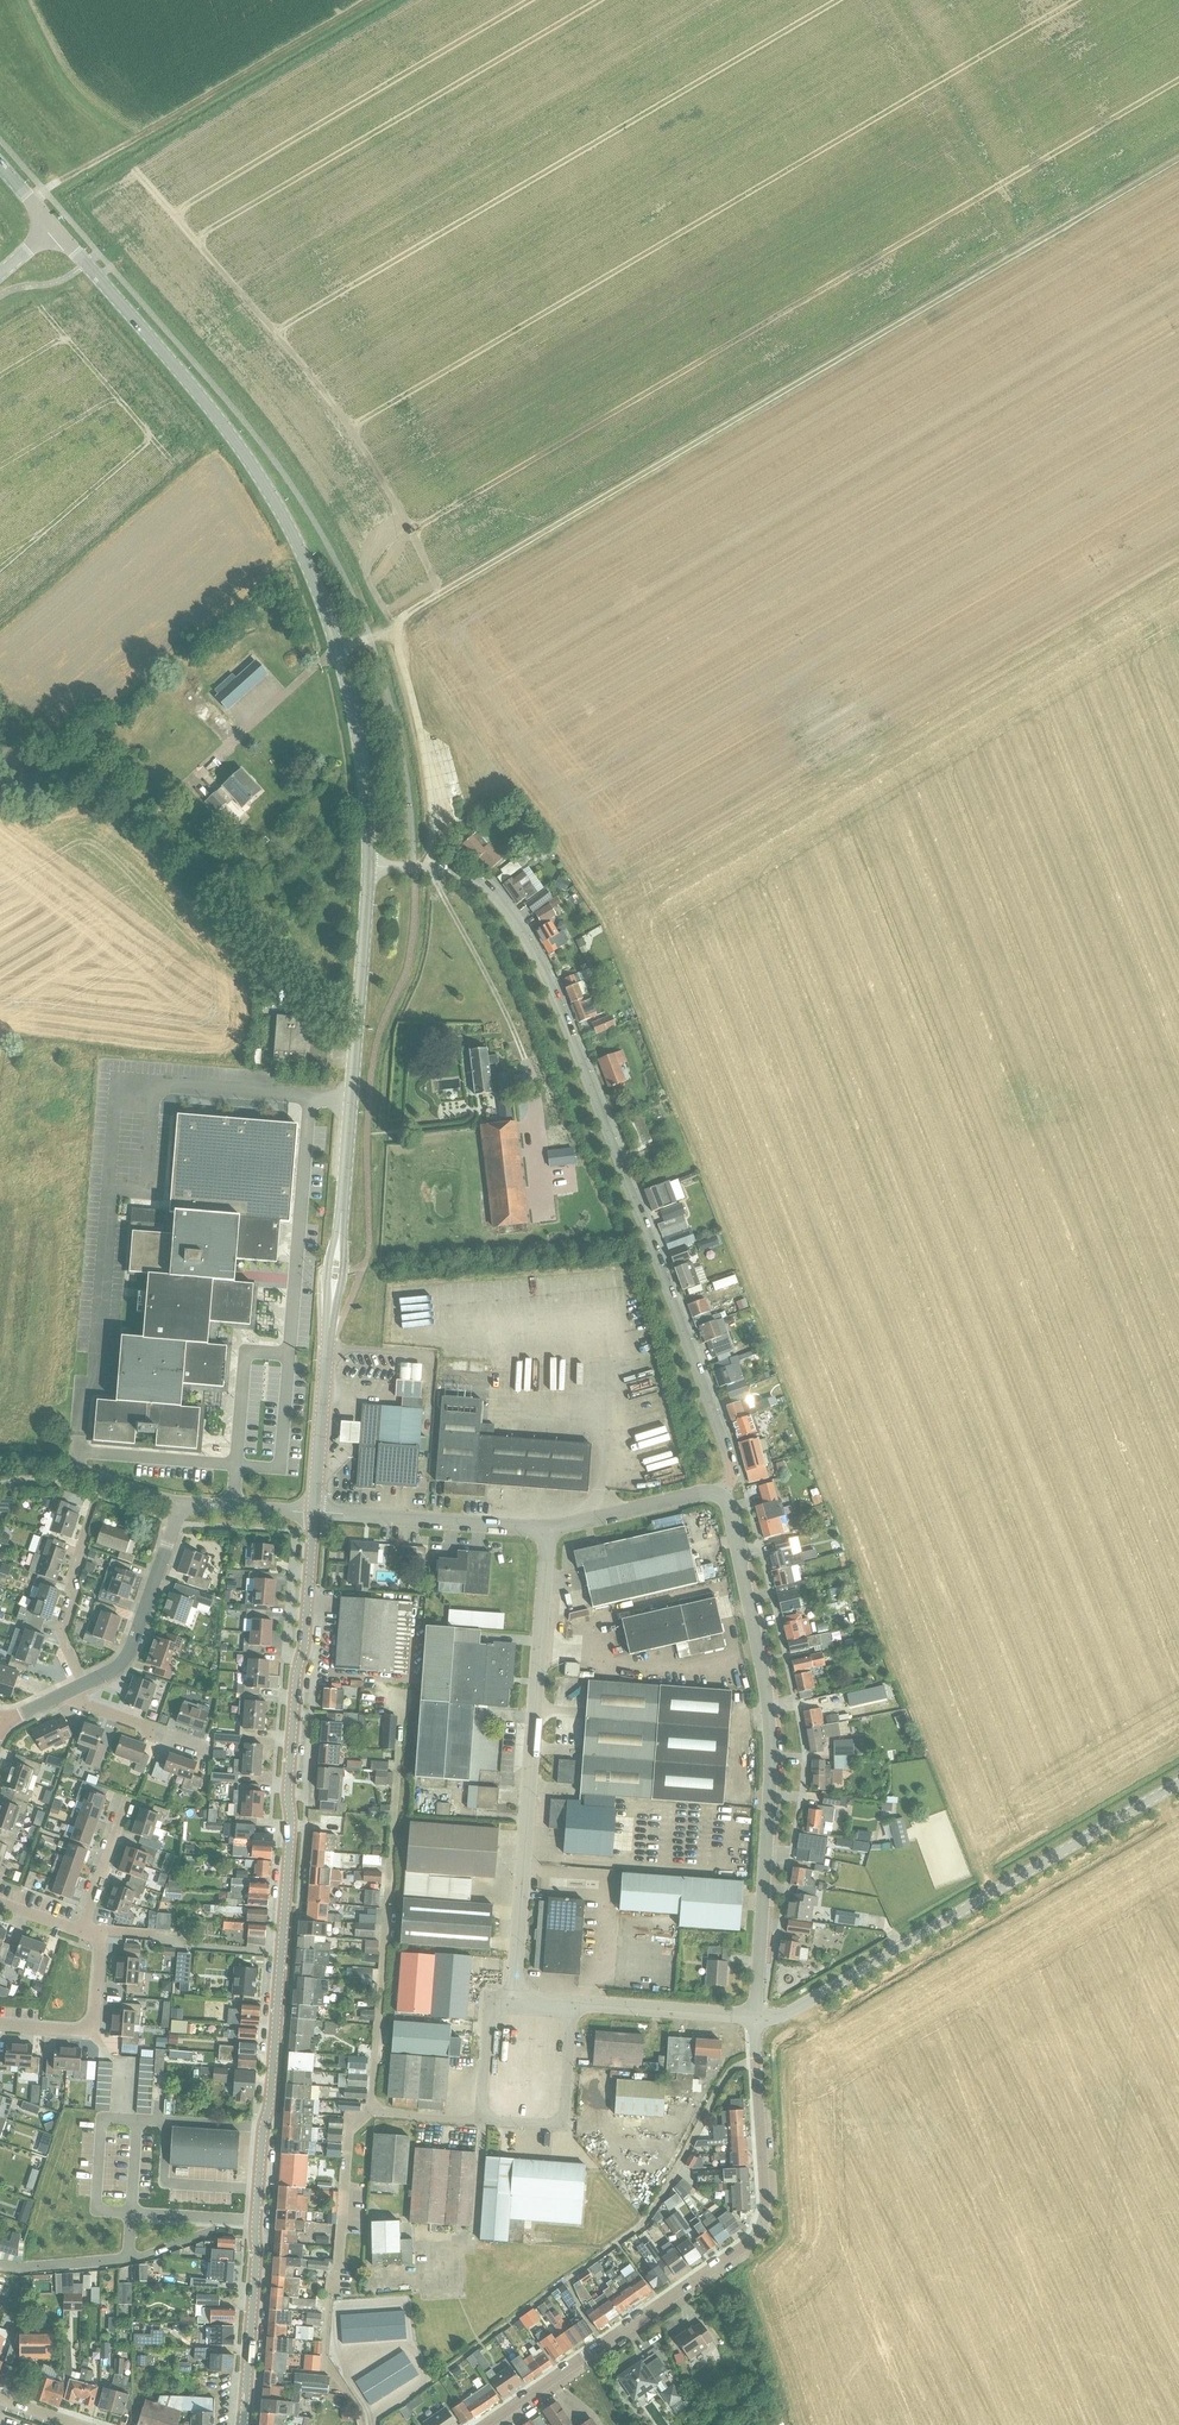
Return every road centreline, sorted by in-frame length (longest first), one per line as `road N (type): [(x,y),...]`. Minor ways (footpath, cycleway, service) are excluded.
road 1 (track): [(1178,159),(338,652)]
road 2 (secondary): [(247,2424),(255,2229),(315,1513)]
road 3 (secondary): [(370,865),(359,735),(300,549),(219,420),(54,227)]
road 4 (residential): [(725,1496),(732,1472),(723,1440),(554,992),(518,923),(482,883),(432,869)]
road 5 (residential): [(756,2017),(771,1731),(725,1496)]
road 6 (residential): [(487,2424),(760,2232),(767,2208),(755,2063)]
road 7 (unclassified): [(513,1998),(548,1527)]
road 8 (unclassified): [(825,1994),(1178,1784)]
road 9 (track): [(45,190),(370,0)]
road 10 (secondary): [(342,1214),(370,865)]
road 11 (unclassified): [(432,869),(431,792),(399,653),(402,616)]
road 12 (unclassified): [(548,1527),(315,1513)]
road 13 (residential): [(84,1684),(125,1663),(183,1503)]
road 14 (residential): [(84,1684),(61,1636),(102,1479)]
road 15 (residential): [(0,2025),(91,2026),(100,1945),(81,1932)]
road 16 (unclassified): [(483,2117),(559,2120),(571,2003)]
road 17 (unclassified): [(756,2017),(571,2003)]
road 18 (unclassified): [(548,1527),(702,1492),(725,1496)]
road 19 (secondary): [(315,1513),(328,1344)]
road 20 (residential): [(208,1748),(90,1705),(76,1689)]
road 21 (residential): [(129,1797),(81,1932)]
road 22 (residential): [(361,2424),(359,2409),(325,2362),(330,2297)]
road 23 (unclassified): [(483,2117),(489,2014),(513,1998)]
road 24 (secondary): [(328,1344),(344,1272),(342,1214)]
road 25 (secondary): [(342,1214),(328,1271),(328,1344)]

